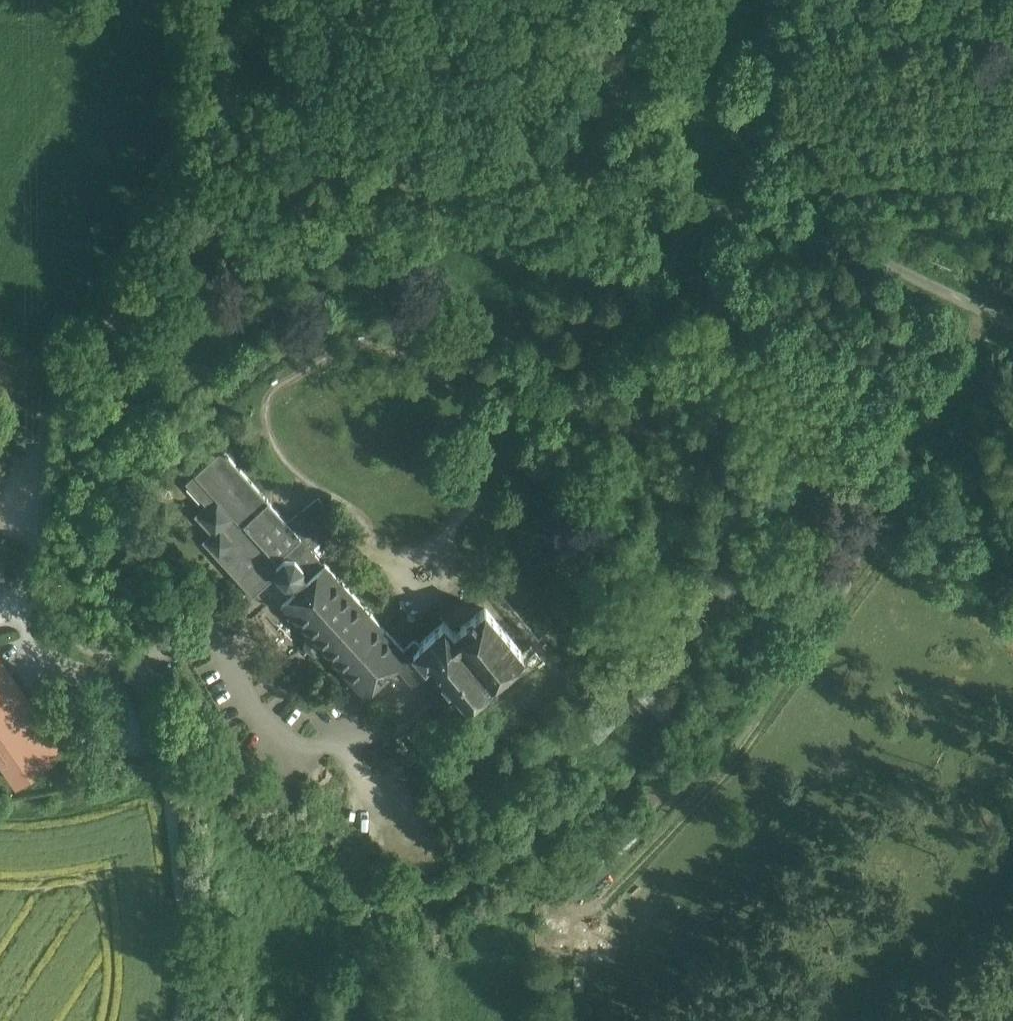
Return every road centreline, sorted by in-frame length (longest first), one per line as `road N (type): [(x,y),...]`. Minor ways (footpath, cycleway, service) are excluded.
road 1 (unclassified): [(140,681),(57,626),(36,584),(44,478),(60,410),(96,325),(209,219),(321,176),(393,166)]
road 2 (unclassified): [(393,166),(588,193),(841,247),(1012,326)]
road 3 (track): [(182,1020),(190,968),(163,758),(140,681)]
road 4 (unclassified): [(640,0),(586,71),(492,127),(393,166)]

